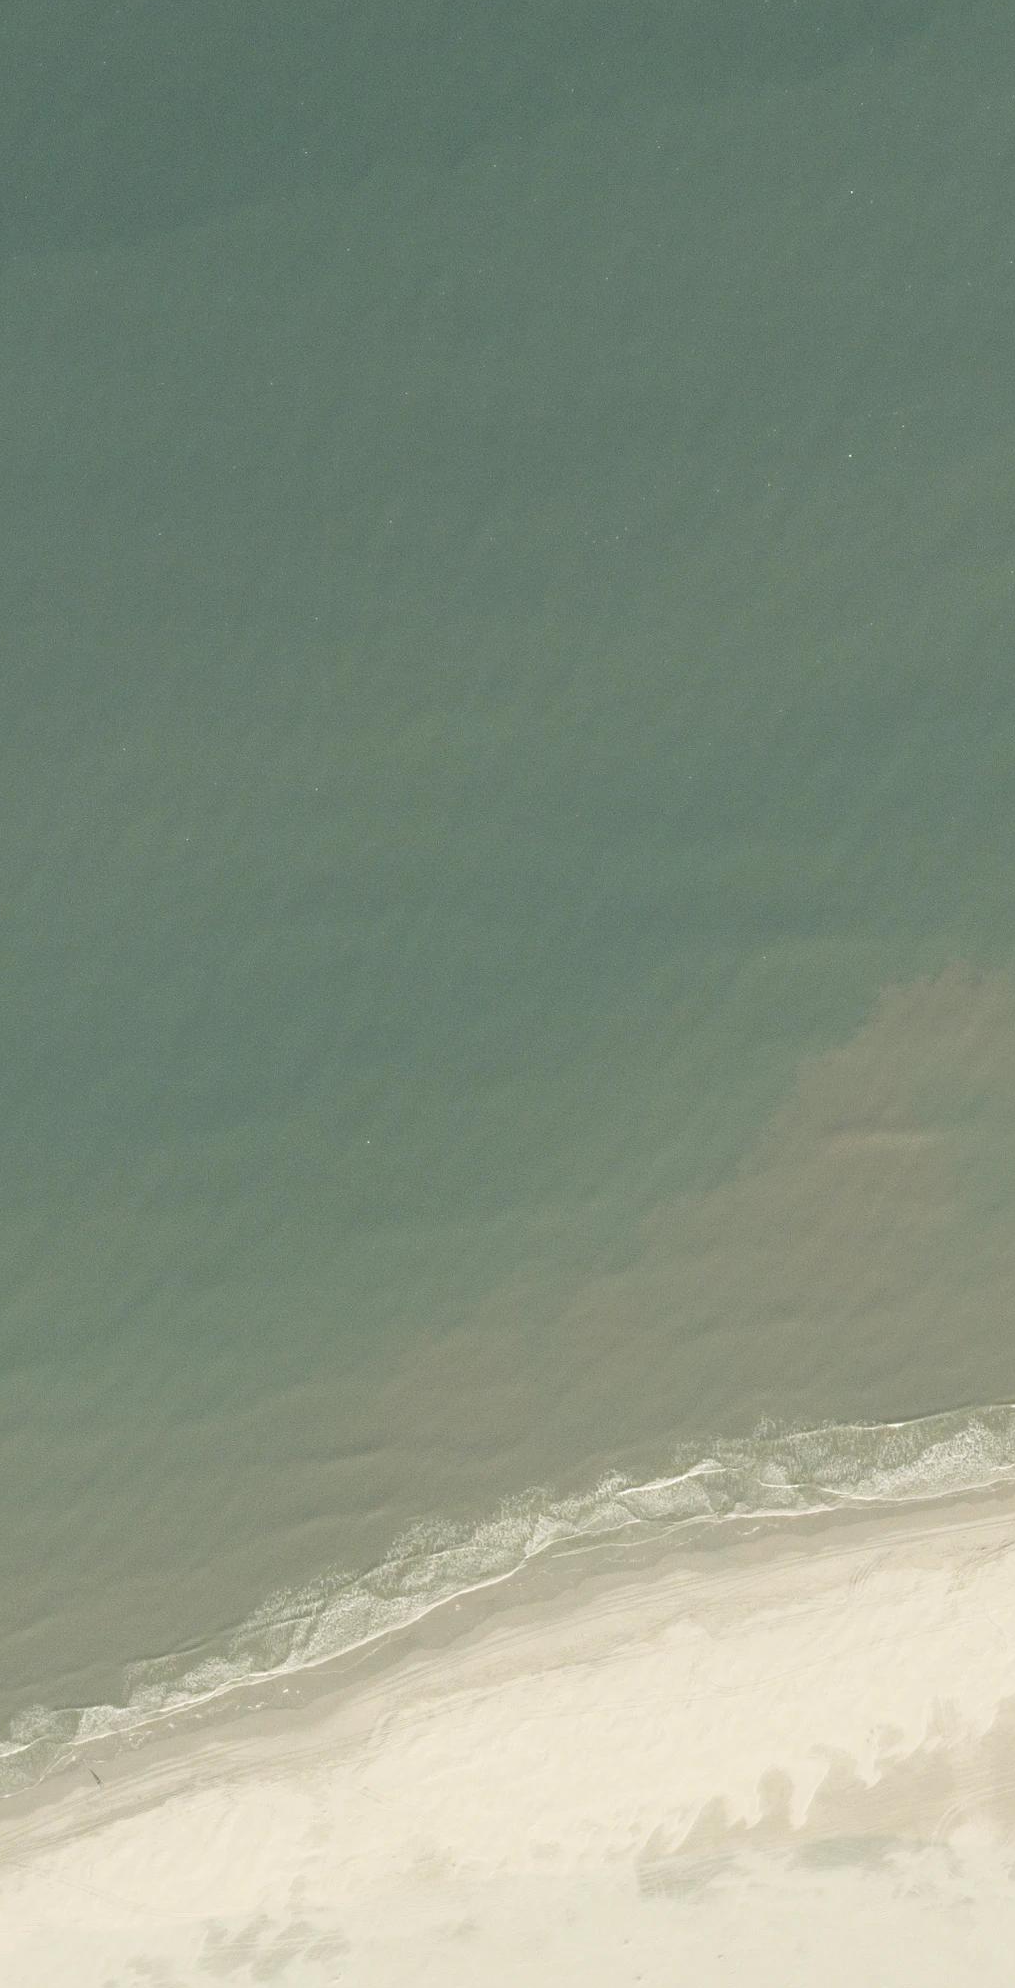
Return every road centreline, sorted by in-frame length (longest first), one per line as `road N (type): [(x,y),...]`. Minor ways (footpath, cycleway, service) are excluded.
road 1 (track): [(829,1674),(716,1343)]
road 2 (track): [(1014,1936),(829,1674)]

